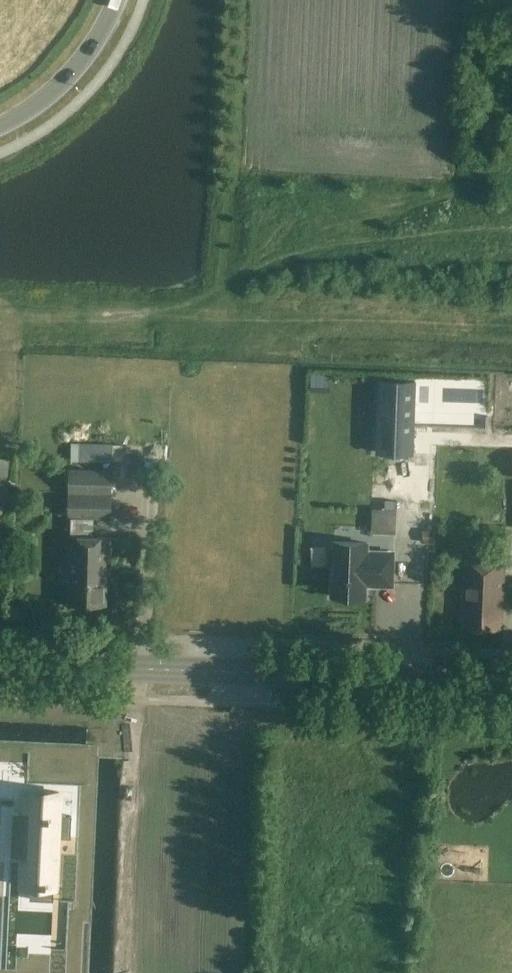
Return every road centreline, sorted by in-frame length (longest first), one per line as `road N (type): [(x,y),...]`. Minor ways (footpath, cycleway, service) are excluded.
road 1 (tertiary): [(511,684),(0,665)]
road 2 (secondary): [(0,127),(75,72),(119,0)]

